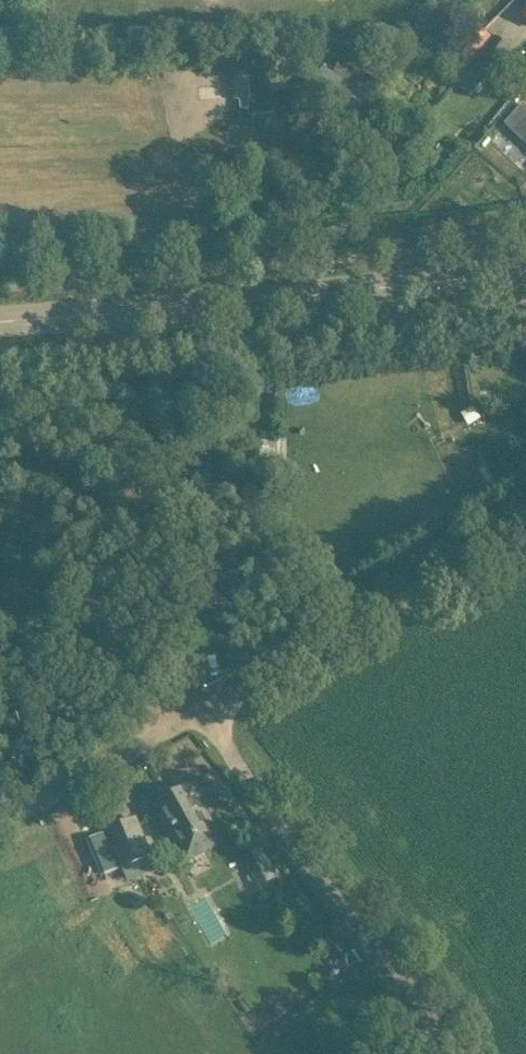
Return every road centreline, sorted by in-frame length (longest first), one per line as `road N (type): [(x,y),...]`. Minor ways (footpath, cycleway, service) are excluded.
road 1 (track): [(411,1053),(428,1010),(195,709),(0,609)]
road 2 (unclassified): [(0,823),(525,526)]
road 3 (tertiary): [(525,270),(0,319)]

